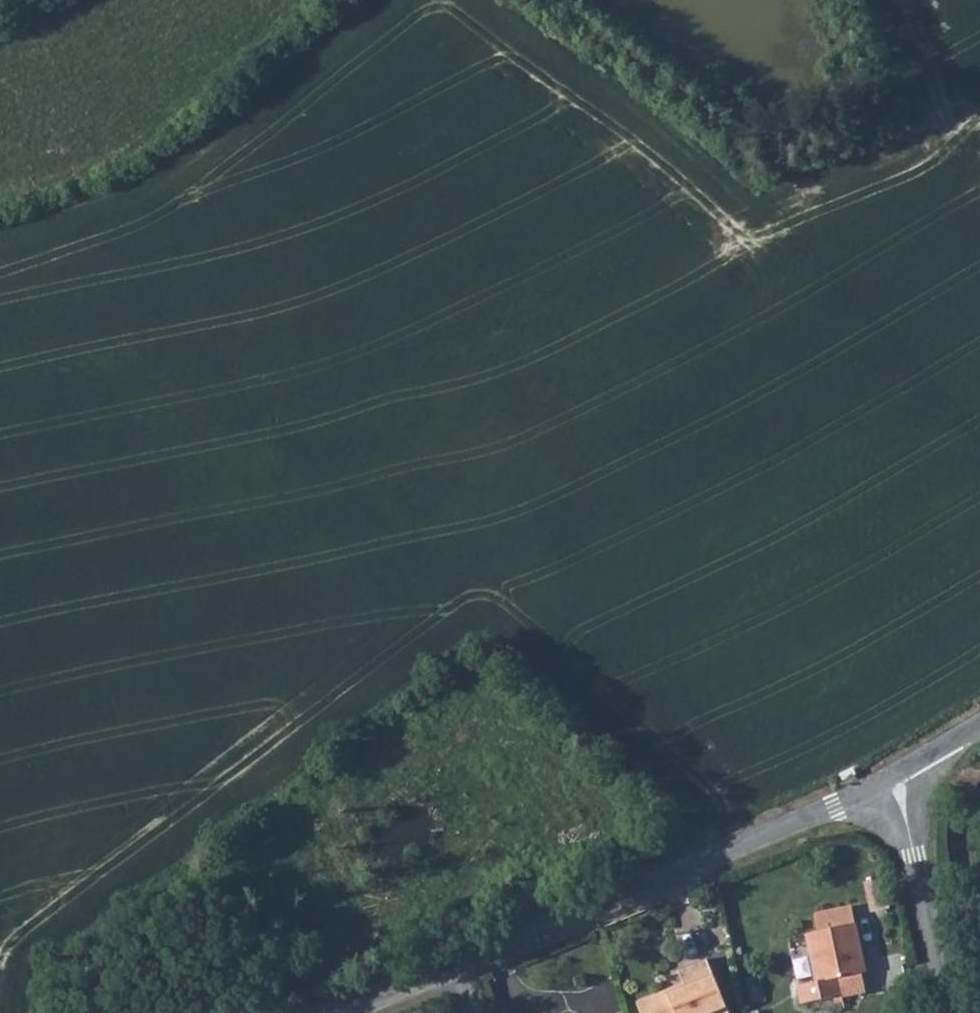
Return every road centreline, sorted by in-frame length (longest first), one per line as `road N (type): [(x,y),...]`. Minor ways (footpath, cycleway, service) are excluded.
road 1 (unclassified): [(339,1012),(484,961),(894,775),(979,727)]

